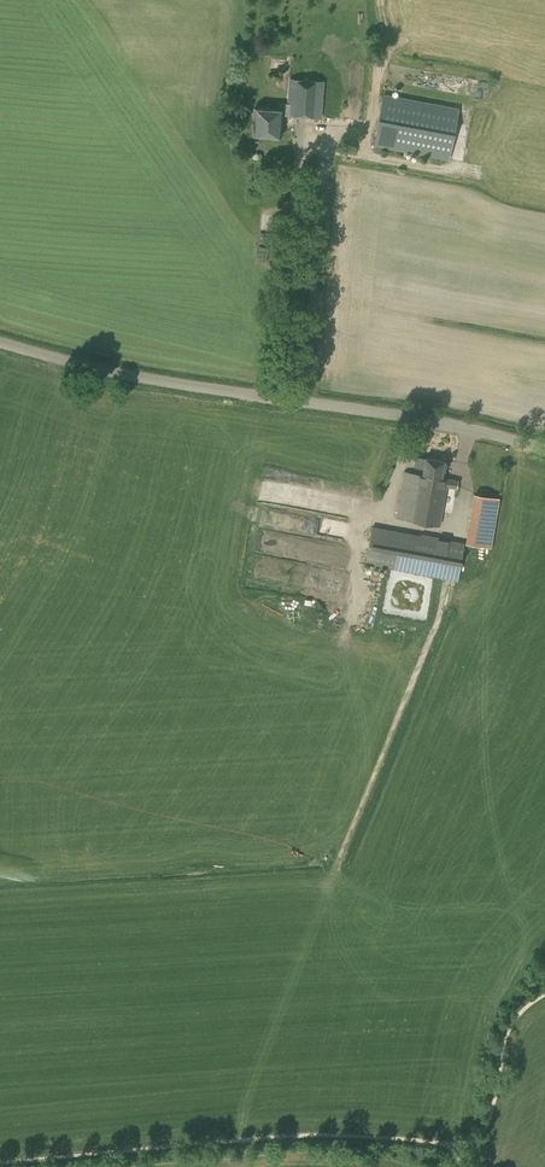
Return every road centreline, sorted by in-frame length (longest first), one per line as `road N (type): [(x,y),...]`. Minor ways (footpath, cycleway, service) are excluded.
road 1 (unclassified): [(544,450),(476,429),(122,374),(0,341)]

